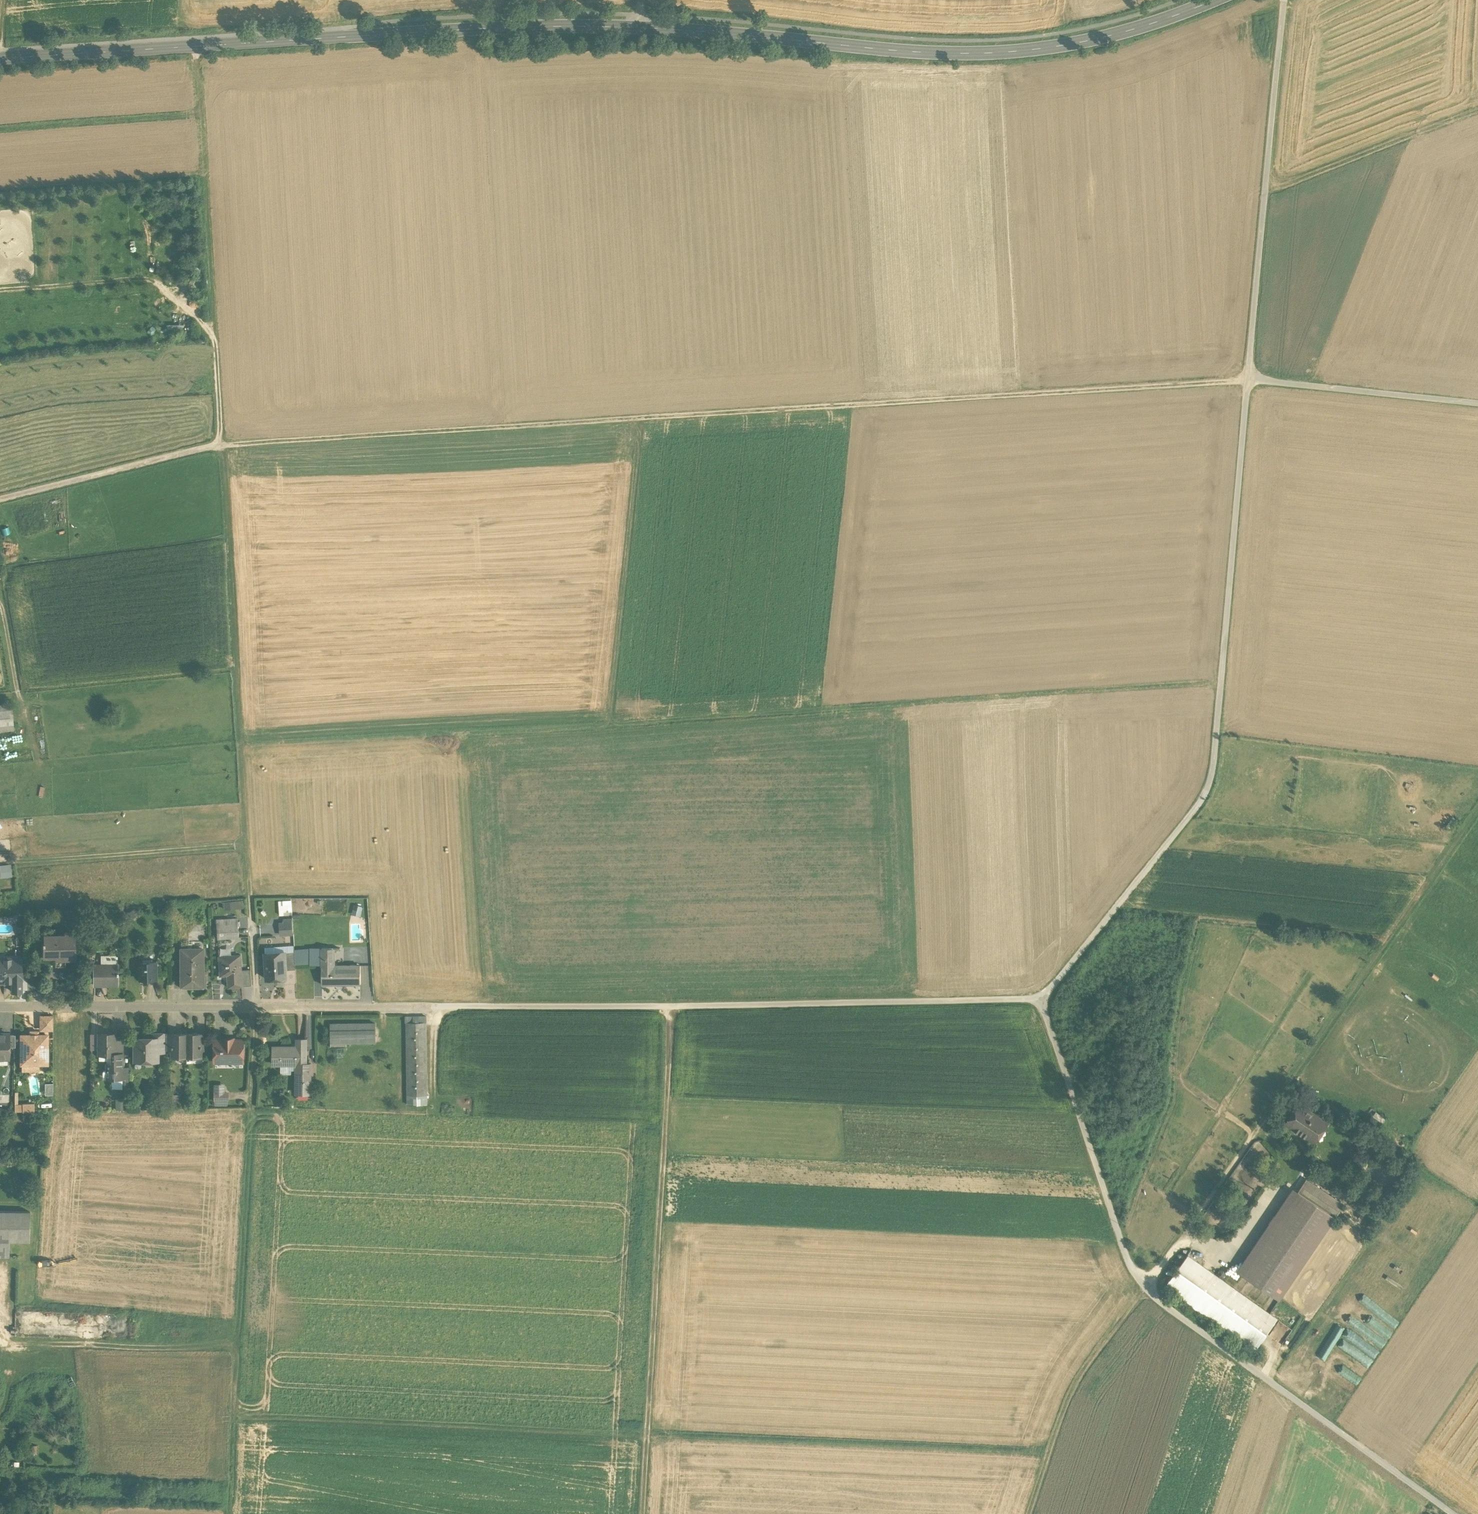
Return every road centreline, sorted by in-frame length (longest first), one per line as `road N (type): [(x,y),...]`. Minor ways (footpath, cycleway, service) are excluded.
road 1 (secondary): [(0,59),(582,26),(988,53),(1085,41),(1214,0)]
road 2 (track): [(1247,381),(223,446)]
road 3 (track): [(1155,1298),(1132,1271),(1045,1002),(443,1008)]
road 4 (track): [(1052,1451),(233,1414)]
road 5 (track): [(1247,381),(1211,782),(1045,1002)]
road 6 (track): [(640,419),(612,722),(241,747)]
road 7 (track): [(612,722),(1219,684)]
road 8 (track): [(673,1006),(642,1513)]
road 9 (track): [(223,446),(251,896)]
road 10 (residential): [(0,1007),(443,1008)]
road 11 (track): [(227,1513),(250,1113)]
road 12 (track): [(223,446),(196,47)]
road 13 (track): [(1155,1298),(1452,1513)]
road 14 (unclassified): [(1477,811),(1294,1083)]
road 15 (track): [(1032,1513),(1074,1384),(1143,1289)]
road 16 (track): [(223,446),(0,499)]
road 17 (track): [(1266,191),(1477,111)]
road 18 (track): [(1384,949),(1216,926)]

